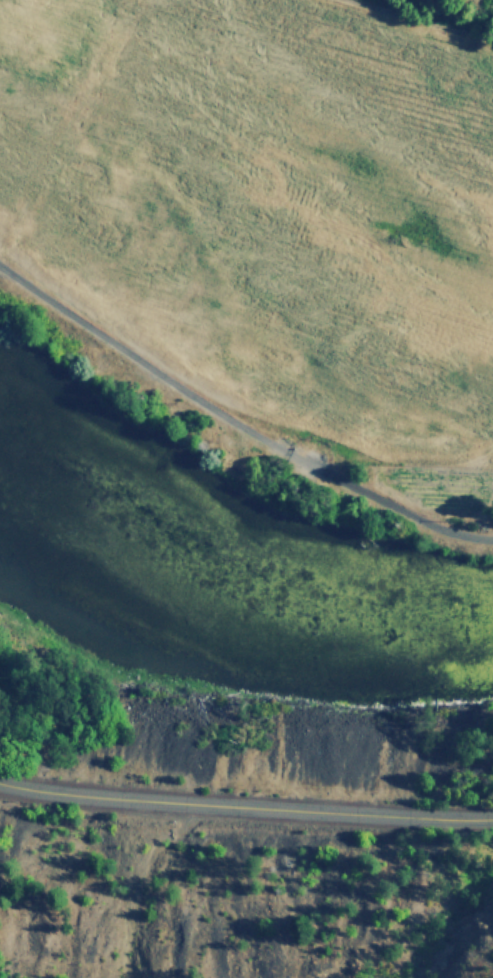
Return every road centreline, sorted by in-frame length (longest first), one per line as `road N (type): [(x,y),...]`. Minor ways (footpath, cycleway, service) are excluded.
road 1 (residential): [(492,538),(451,533),(288,454),(123,354),(0,267)]
road 2 (tertiary): [(0,784),(220,807),(492,818)]

